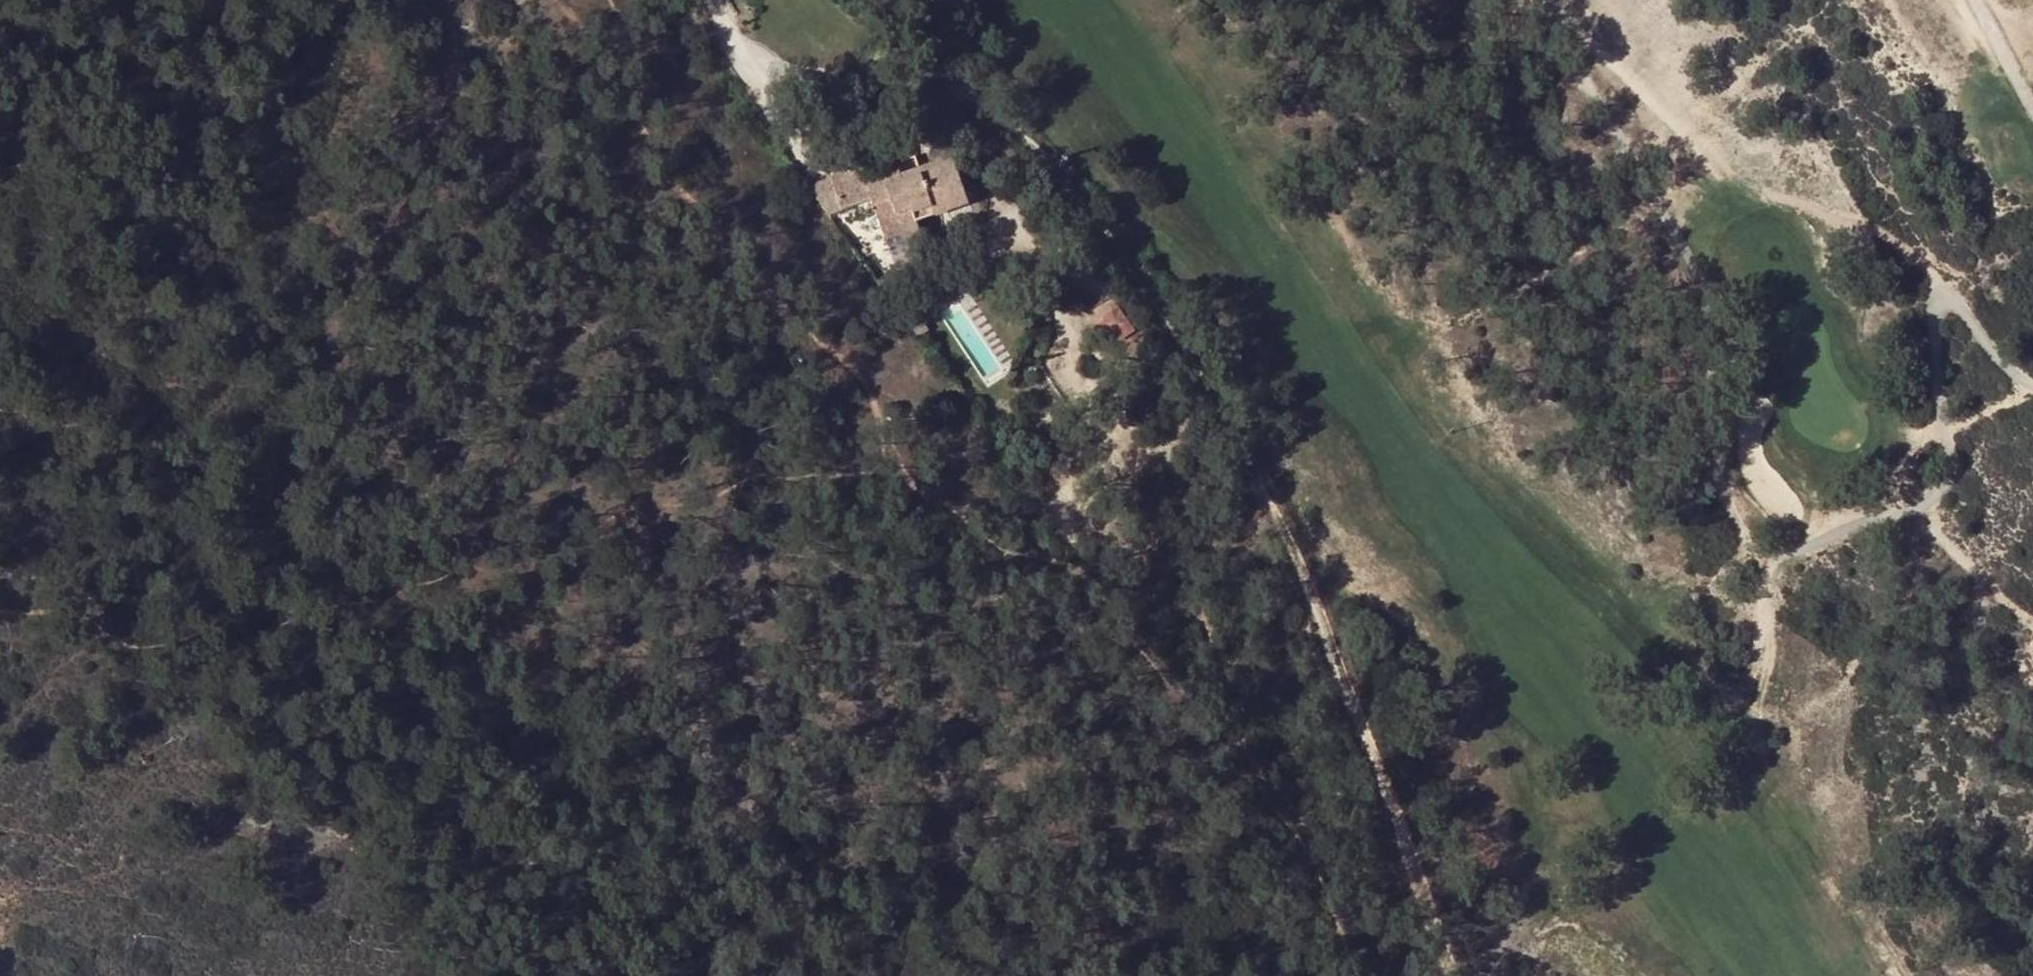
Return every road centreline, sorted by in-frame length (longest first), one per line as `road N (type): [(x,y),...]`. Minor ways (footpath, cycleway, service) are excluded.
road 1 (track): [(1058,173),(1174,321),(1257,474),(1460,975)]
road 2 (unclassified): [(1058,173),(916,40),(860,0)]

